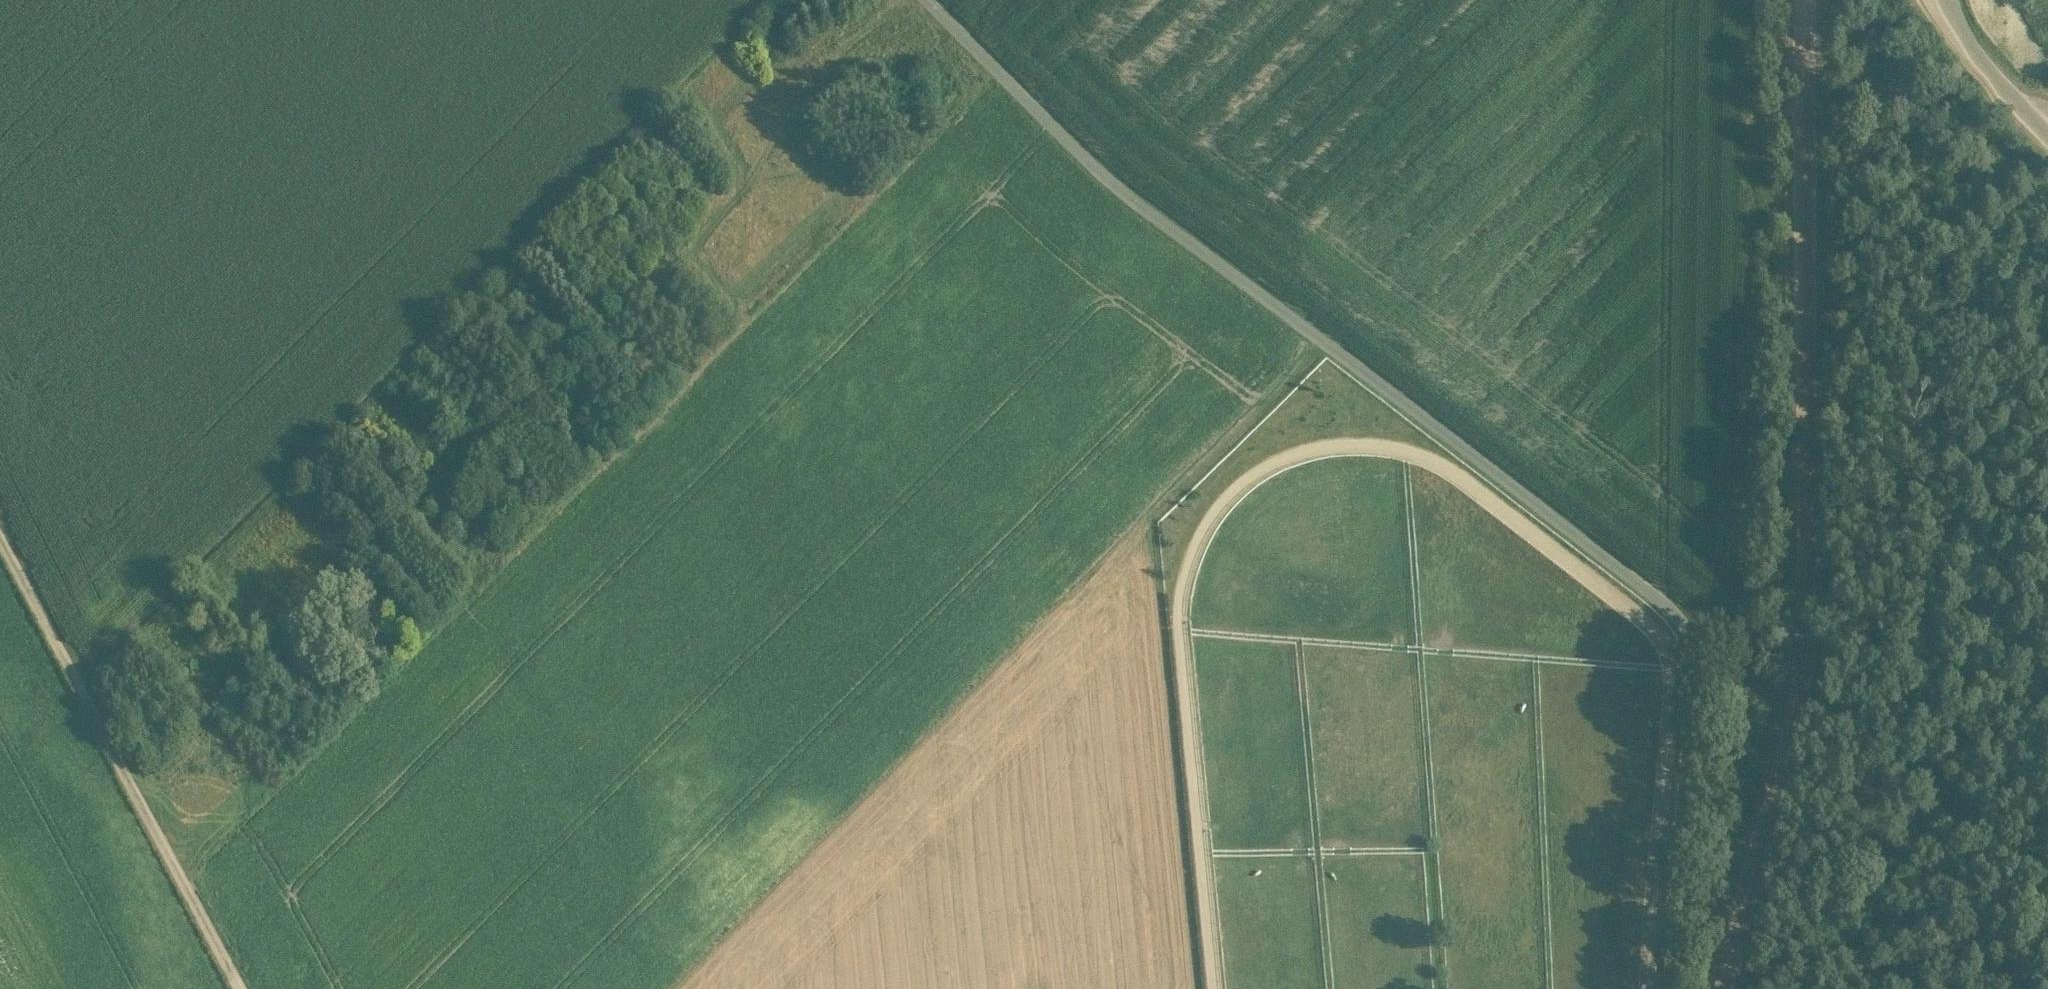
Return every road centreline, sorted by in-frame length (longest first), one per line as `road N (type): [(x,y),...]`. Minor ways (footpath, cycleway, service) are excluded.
road 1 (unclassified): [(914,0),(1181,247),(1695,639),(1670,988)]
road 2 (track): [(243,988),(0,530)]
road 3 (unclassified): [(2047,137),(1967,54),(1945,0)]

